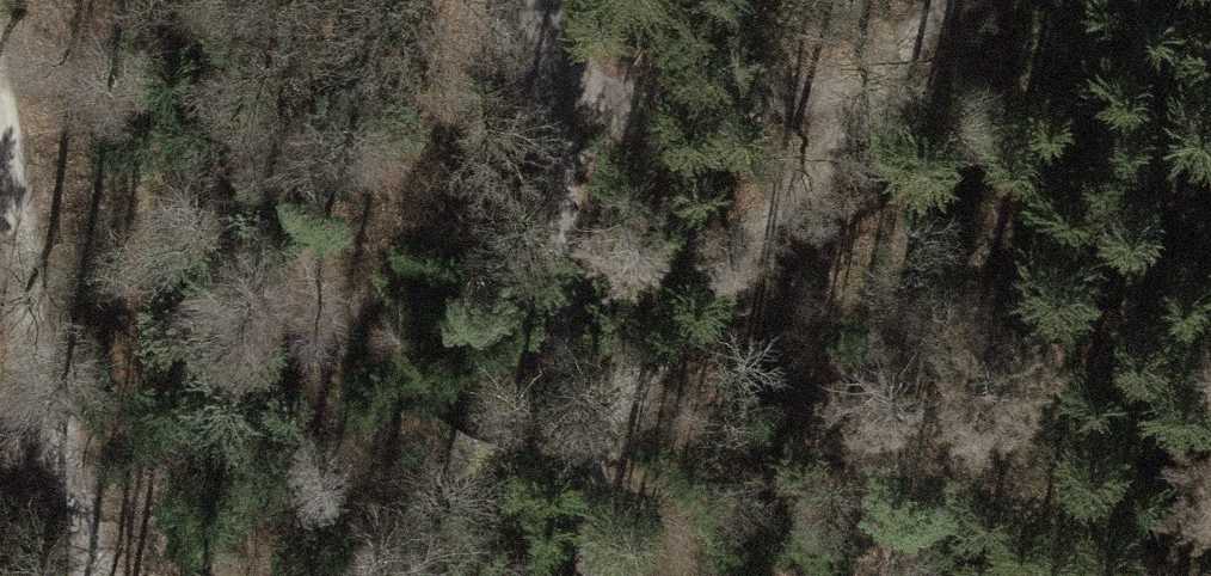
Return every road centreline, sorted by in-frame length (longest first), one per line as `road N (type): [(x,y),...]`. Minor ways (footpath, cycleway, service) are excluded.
road 1 (track): [(574,456),(951,0)]
road 2 (track): [(538,0),(574,456),(601,575)]
road 3 (track): [(92,575),(35,350),(0,136)]
road 4 (track): [(872,92),(763,112),(652,118),(547,85)]

